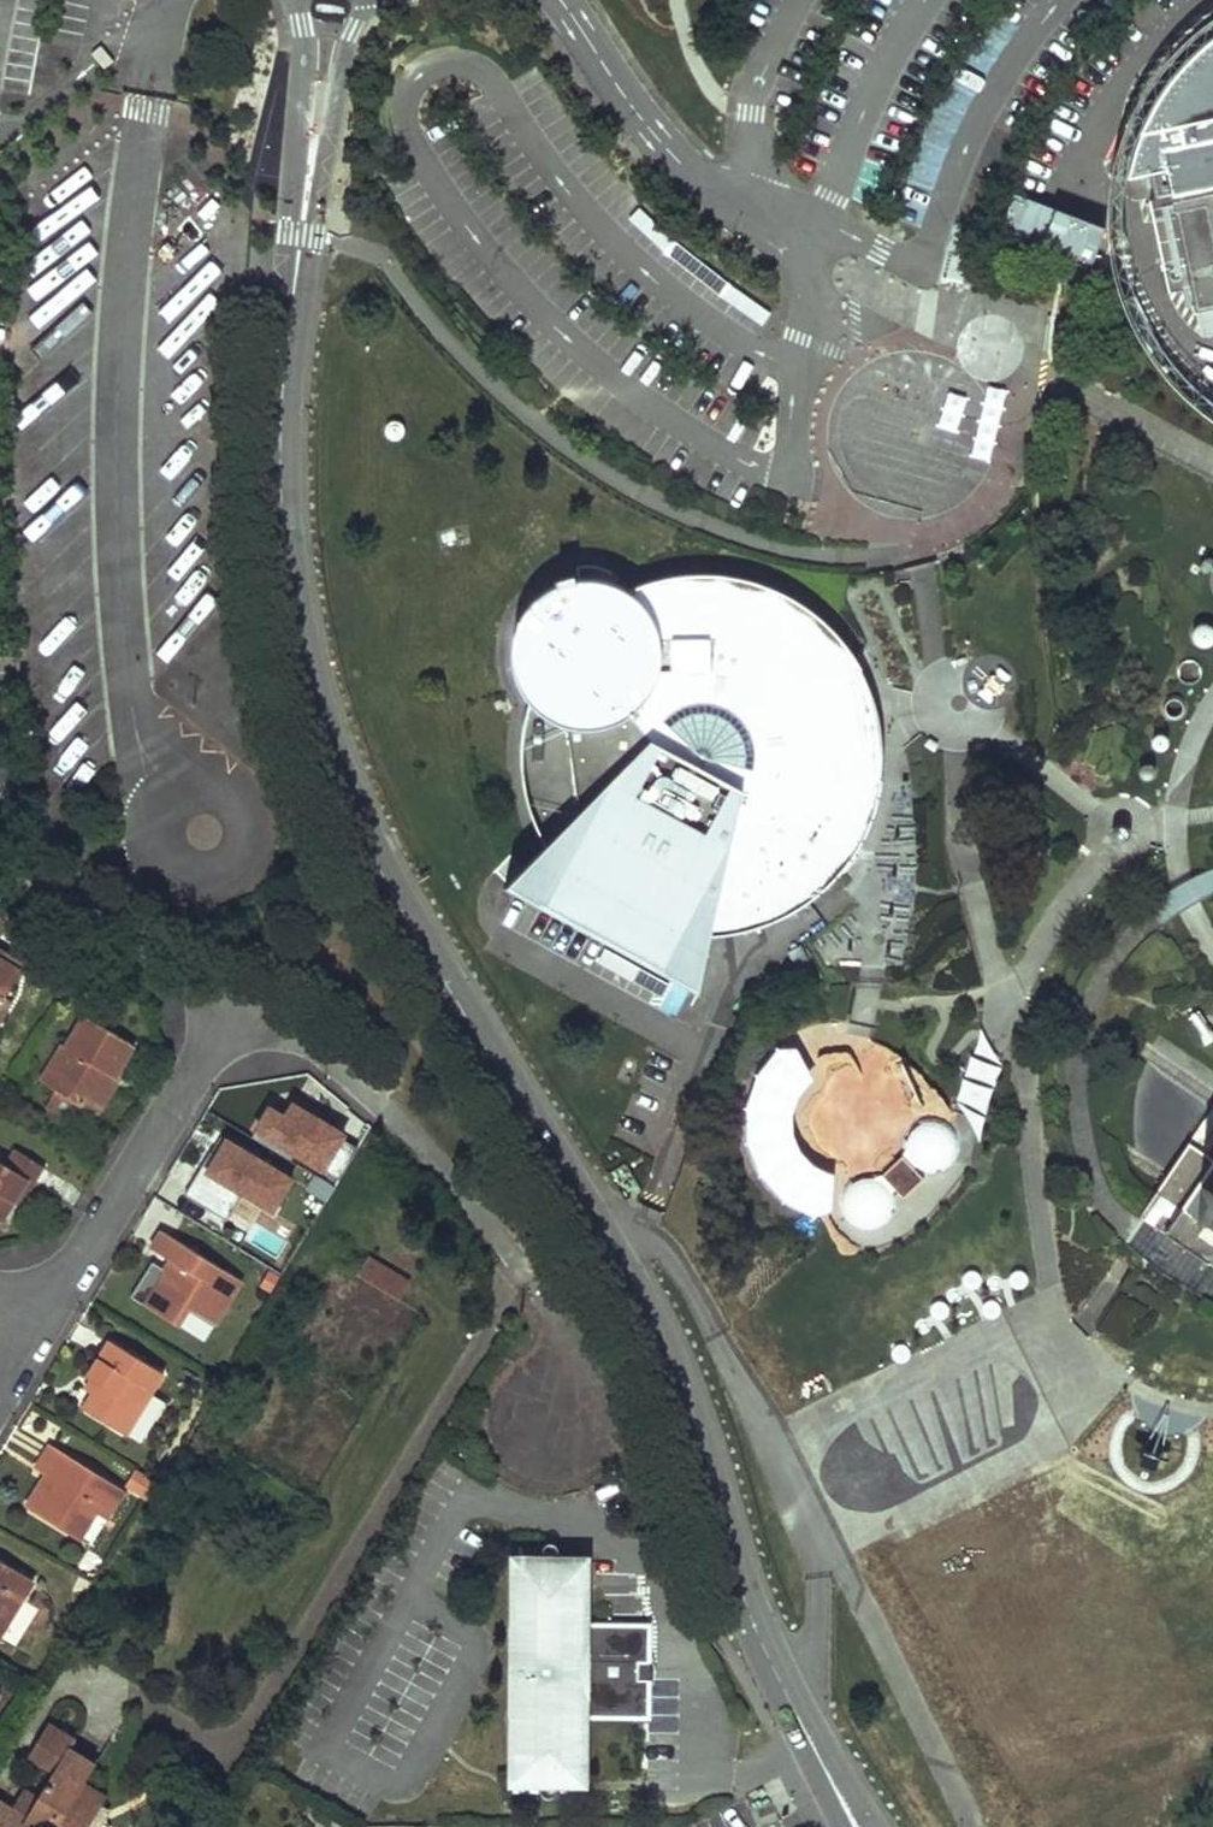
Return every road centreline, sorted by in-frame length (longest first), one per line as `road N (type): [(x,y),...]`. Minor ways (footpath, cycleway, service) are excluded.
road 1 (tertiary): [(856,1826),(774,1667),(675,1371),(627,1270),(510,1094),(384,881),(316,721),(297,650),(280,507),(285,354),(306,207)]
road 2 (residential): [(236,1005),(340,1065),(463,1187),(552,1322),(555,1419)]
road 3 (residential): [(41,1325),(236,1005)]
road 4 (residential): [(0,881),(236,1005)]
road 5 (tertiary): [(306,207),(325,162),(354,31),(371,0)]
road 6 (tertiary): [(300,0),(294,161),(306,207)]

